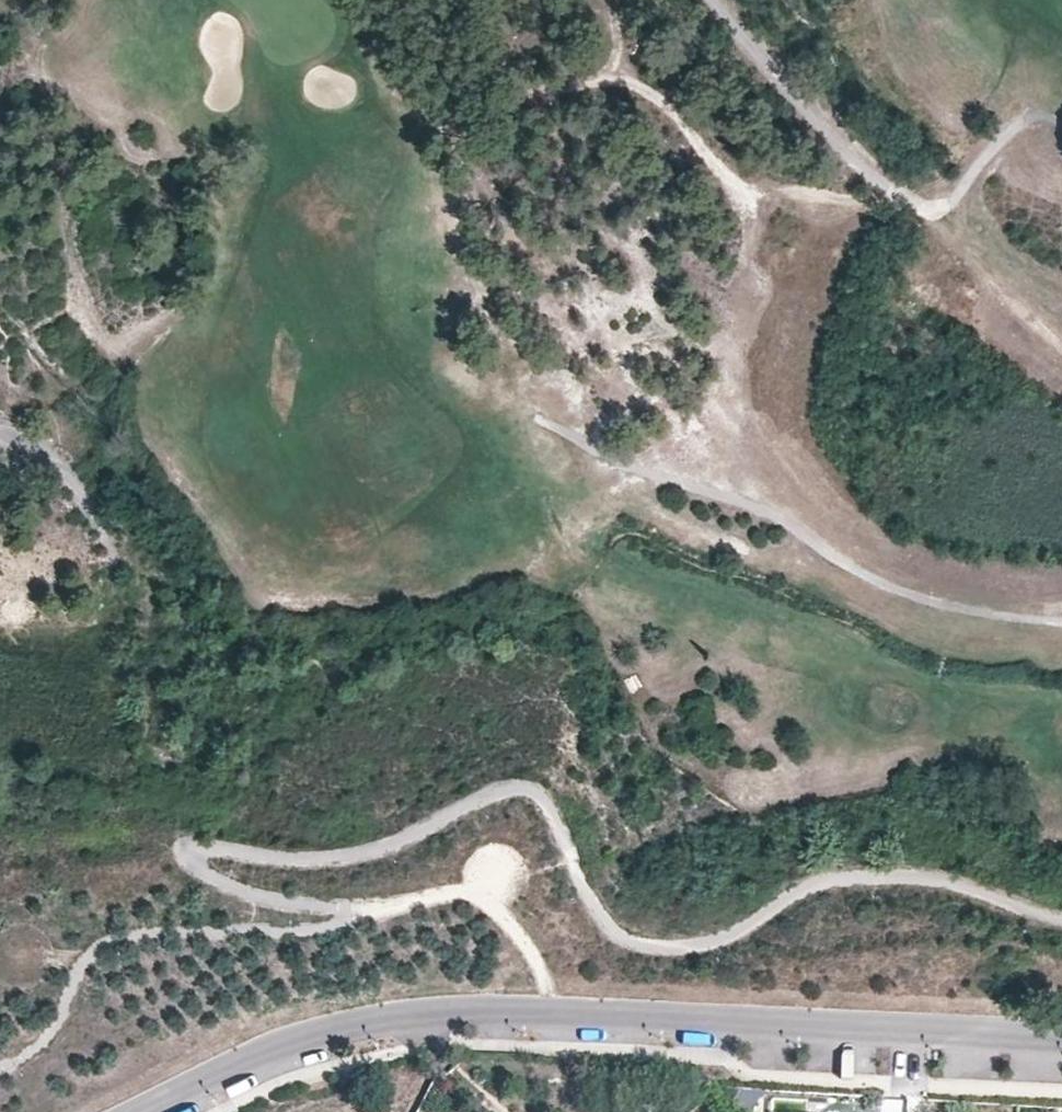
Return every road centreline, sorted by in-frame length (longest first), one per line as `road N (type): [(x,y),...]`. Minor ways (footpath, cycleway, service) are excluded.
road 1 (residential): [(139,1111),(263,1049),(347,1020),(454,1008),(1061,1037)]

